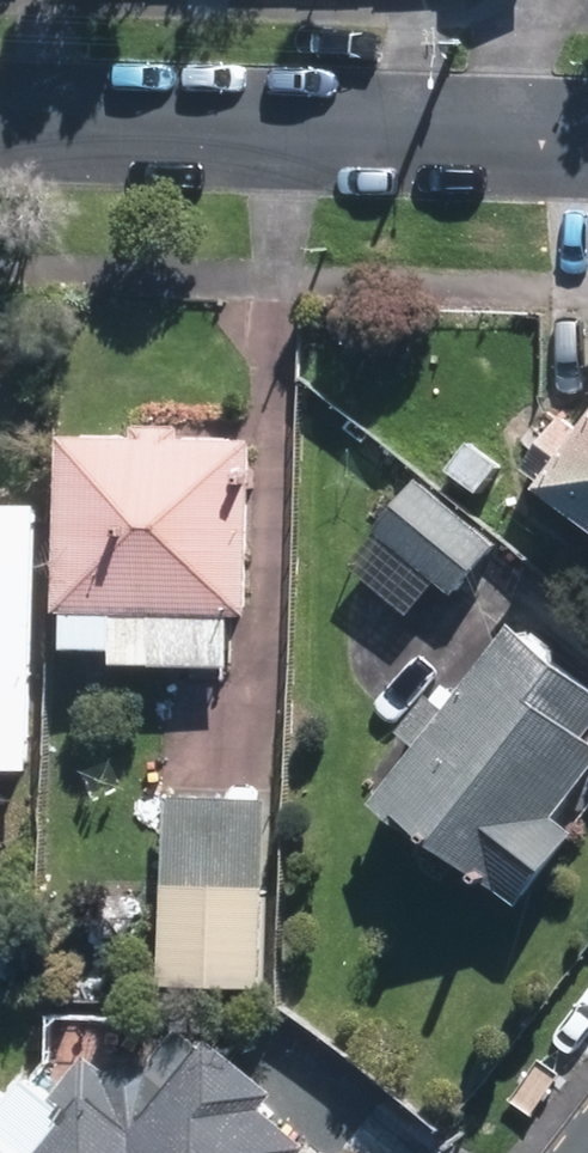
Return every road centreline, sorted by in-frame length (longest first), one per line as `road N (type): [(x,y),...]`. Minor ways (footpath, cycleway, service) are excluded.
road 1 (residential): [(0,127),(587,146)]

